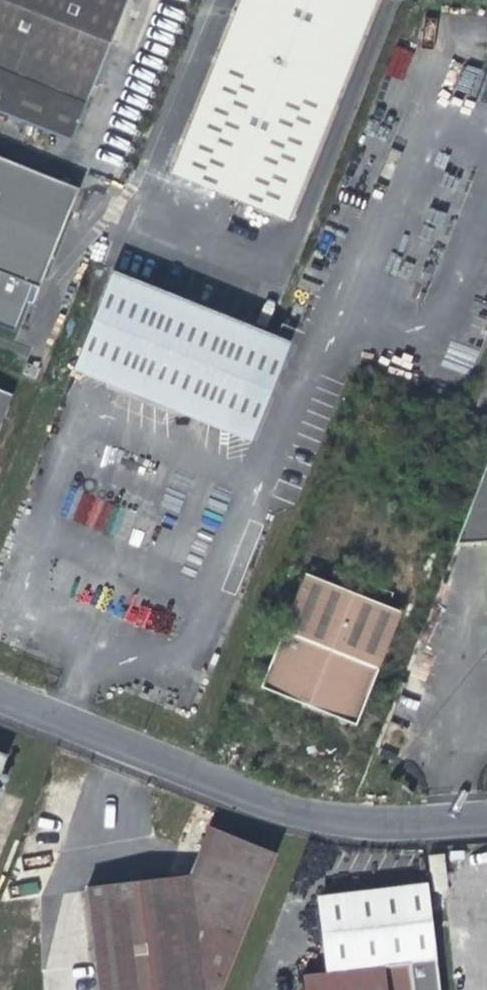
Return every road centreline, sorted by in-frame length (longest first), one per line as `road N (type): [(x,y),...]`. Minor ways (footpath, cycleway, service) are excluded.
road 1 (unclassified): [(486,815),(385,821),(315,814),(0,691)]

